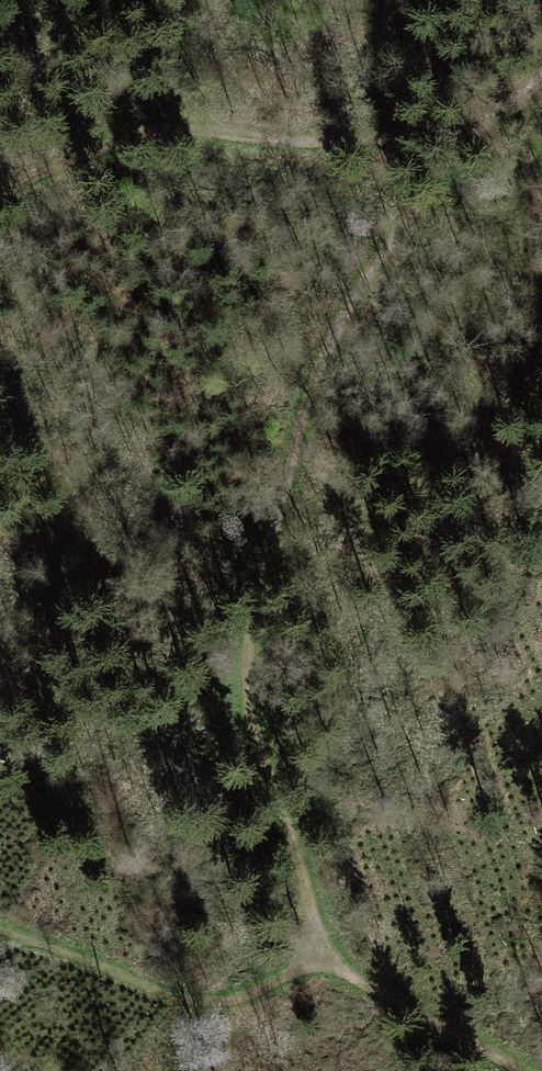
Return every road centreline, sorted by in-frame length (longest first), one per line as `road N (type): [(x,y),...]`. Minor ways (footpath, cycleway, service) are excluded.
road 1 (track): [(12,935),(223,1009),(269,1000),(314,957),(313,910),(248,725),(243,676),(313,392),(350,301),(485,127)]
road 2 (track): [(541,81),(485,127),(329,143),(163,131),(66,157),(0,198)]
road 3 (track): [(314,957),(512,1070)]
road 4 (track): [(526,98),(526,186),(541,285)]

